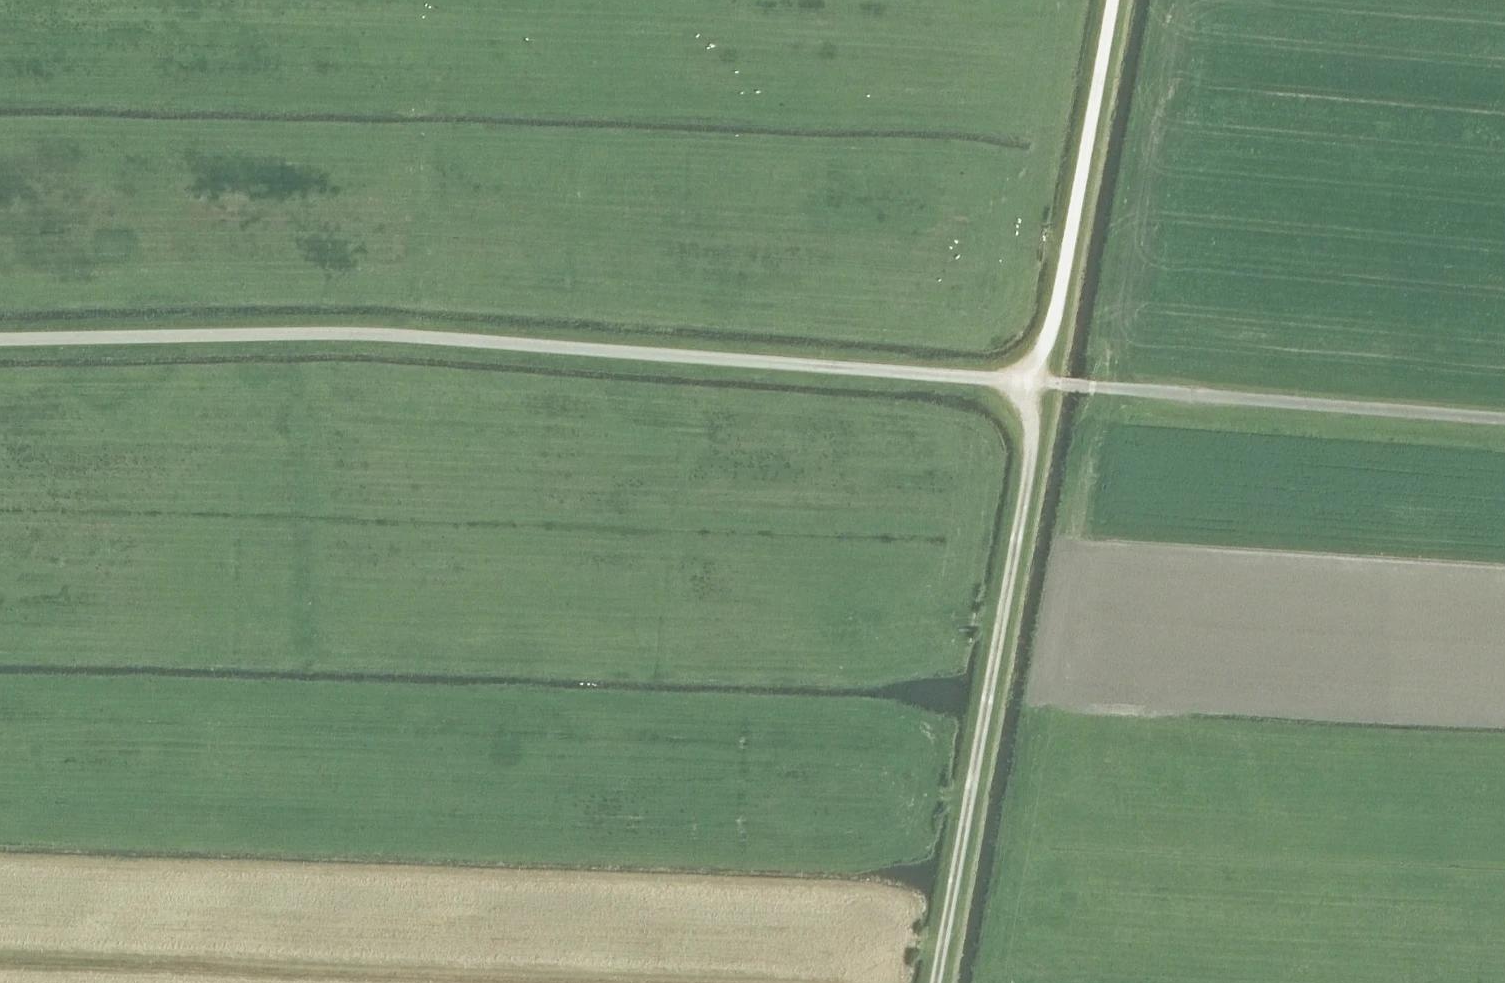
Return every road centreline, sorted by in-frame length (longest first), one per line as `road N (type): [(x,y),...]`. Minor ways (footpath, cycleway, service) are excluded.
road 1 (track): [(1504,416),(538,342),(264,331),(0,335)]
road 2 (track): [(1115,0),(1061,301),(1032,378),(1034,440),(937,982)]

